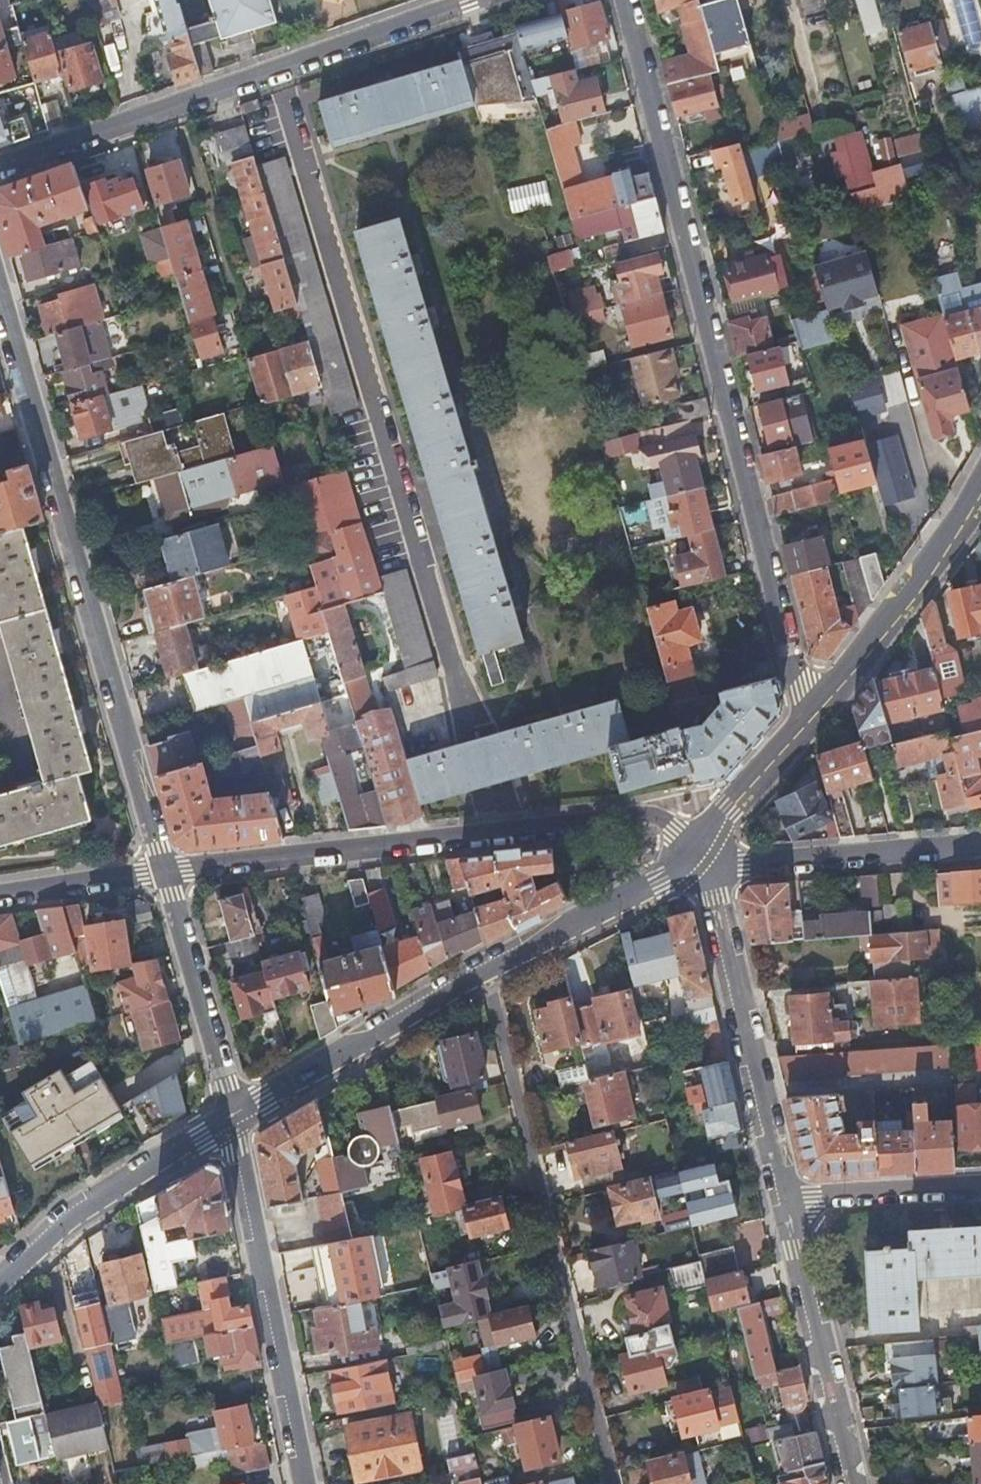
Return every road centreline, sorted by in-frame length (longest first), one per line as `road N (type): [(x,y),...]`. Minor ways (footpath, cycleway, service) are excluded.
road 1 (residential): [(626,0),(813,715)]
road 2 (residential): [(0,292),(167,874)]
road 3 (residential): [(167,874),(629,817),(655,823),(697,860)]
road 4 (residential): [(485,970),(613,1483)]
road 5 (residential): [(473,0),(0,170)]
road 6 (residential): [(231,1126),(304,1483)]
road 7 (residential): [(785,1205),(714,899),(697,860)]
road 8 (tertiary): [(485,970),(231,1126)]
road 9 (residential): [(853,1483),(785,1205)]
road 10 (tertiary): [(980,486),(813,715)]
road 11 (residential): [(697,860),(980,845)]
road 12 (tertiary): [(231,1126),(73,1222),(0,1286)]
road 13 (residential): [(167,874),(231,1126)]
road 14 (tertiary): [(697,860),(485,970)]
road 15 (residential): [(980,1191),(785,1205)]
road 16 (tertiary): [(813,715),(697,860)]
road 17 (residential): [(0,898),(167,874)]

